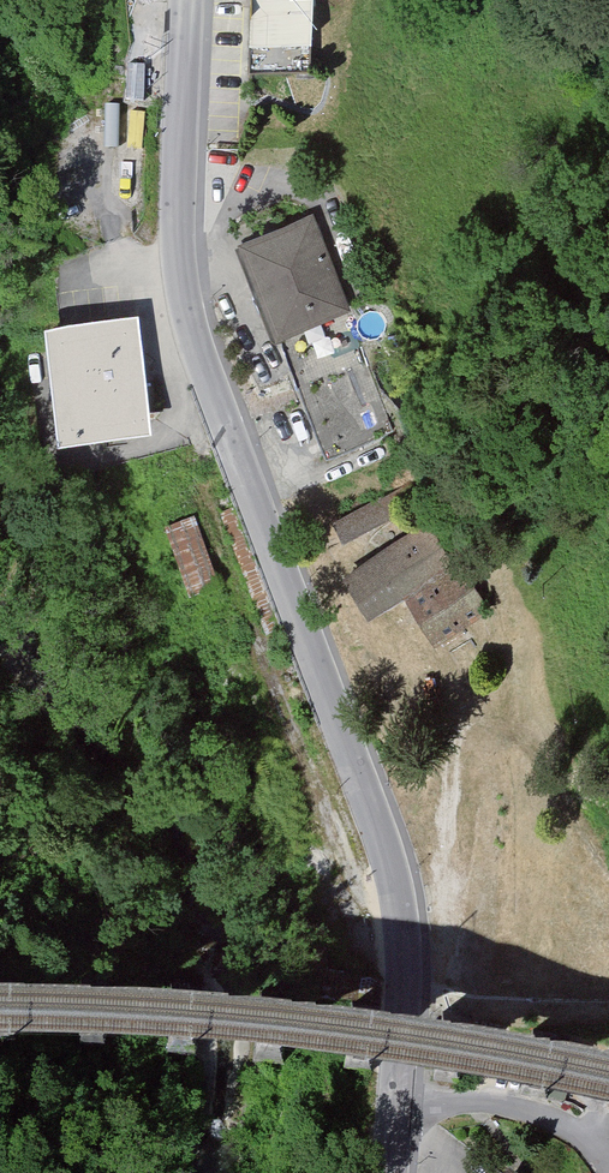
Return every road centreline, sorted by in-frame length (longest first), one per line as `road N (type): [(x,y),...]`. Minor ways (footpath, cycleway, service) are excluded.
road 1 (unclassified): [(188,0),(180,286),(402,908),(410,973),(397,1091)]
road 2 (residential): [(397,1091),(538,1112),(599,1147),(608,1166)]

